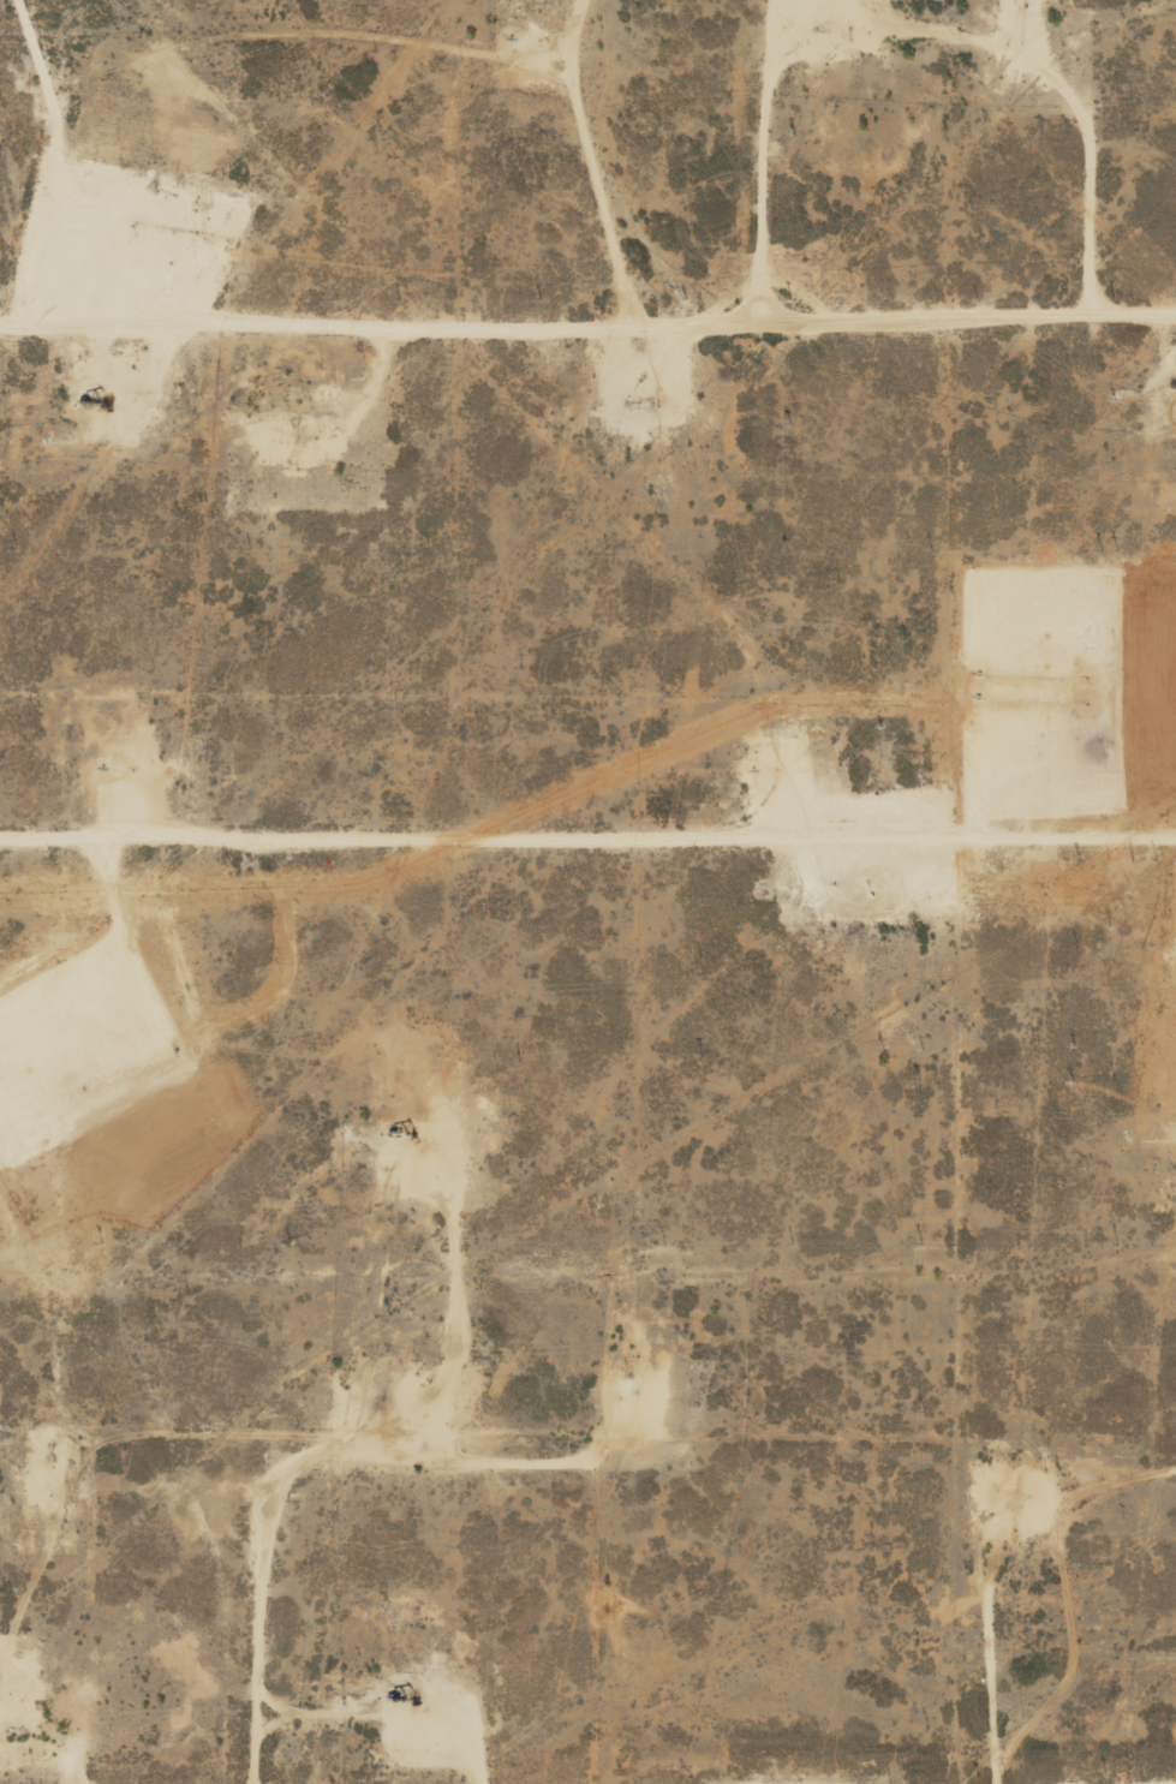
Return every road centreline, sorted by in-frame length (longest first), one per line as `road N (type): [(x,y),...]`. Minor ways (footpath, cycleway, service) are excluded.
road 1 (track): [(257,1783),(246,1458),(959,1422),(984,1472),(983,1783)]
road 2 (track): [(1175,834),(0,820)]
road 3 (track): [(1175,294),(0,286)]

